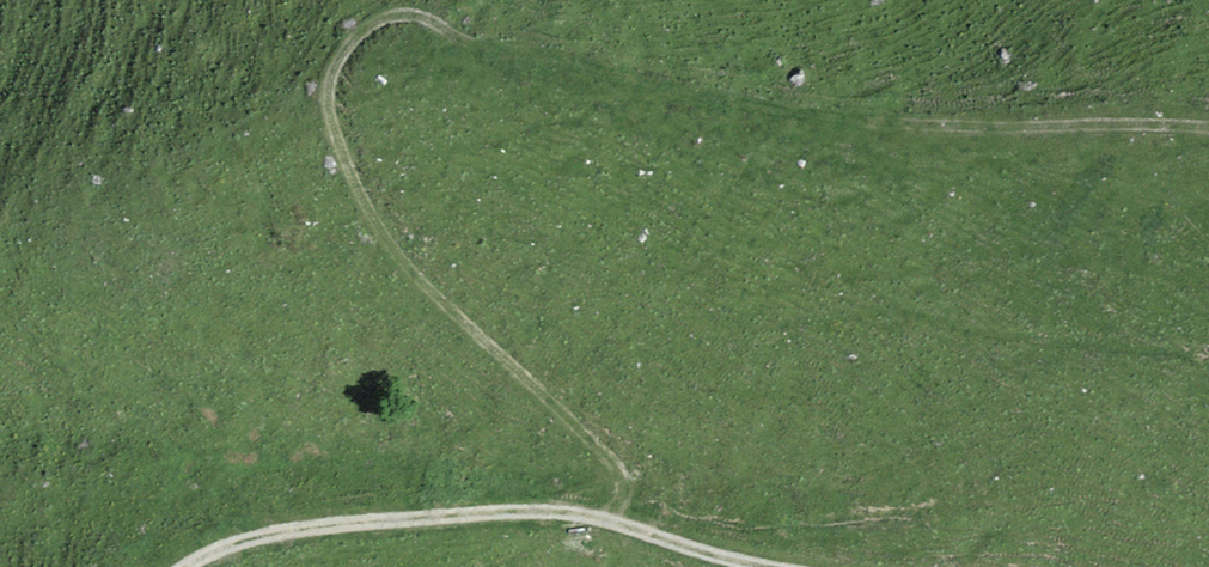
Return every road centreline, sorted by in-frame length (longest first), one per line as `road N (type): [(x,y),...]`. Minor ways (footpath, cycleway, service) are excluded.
road 1 (track): [(610,517),(626,492),(621,467),(425,282),(364,193),(332,93),(336,64),(367,26),(423,15),(501,46),(825,111),(991,125),(1208,127)]
road 2 (track): [(188,566),(255,535),(317,523),(537,505),(578,508),(687,544),(867,566)]

